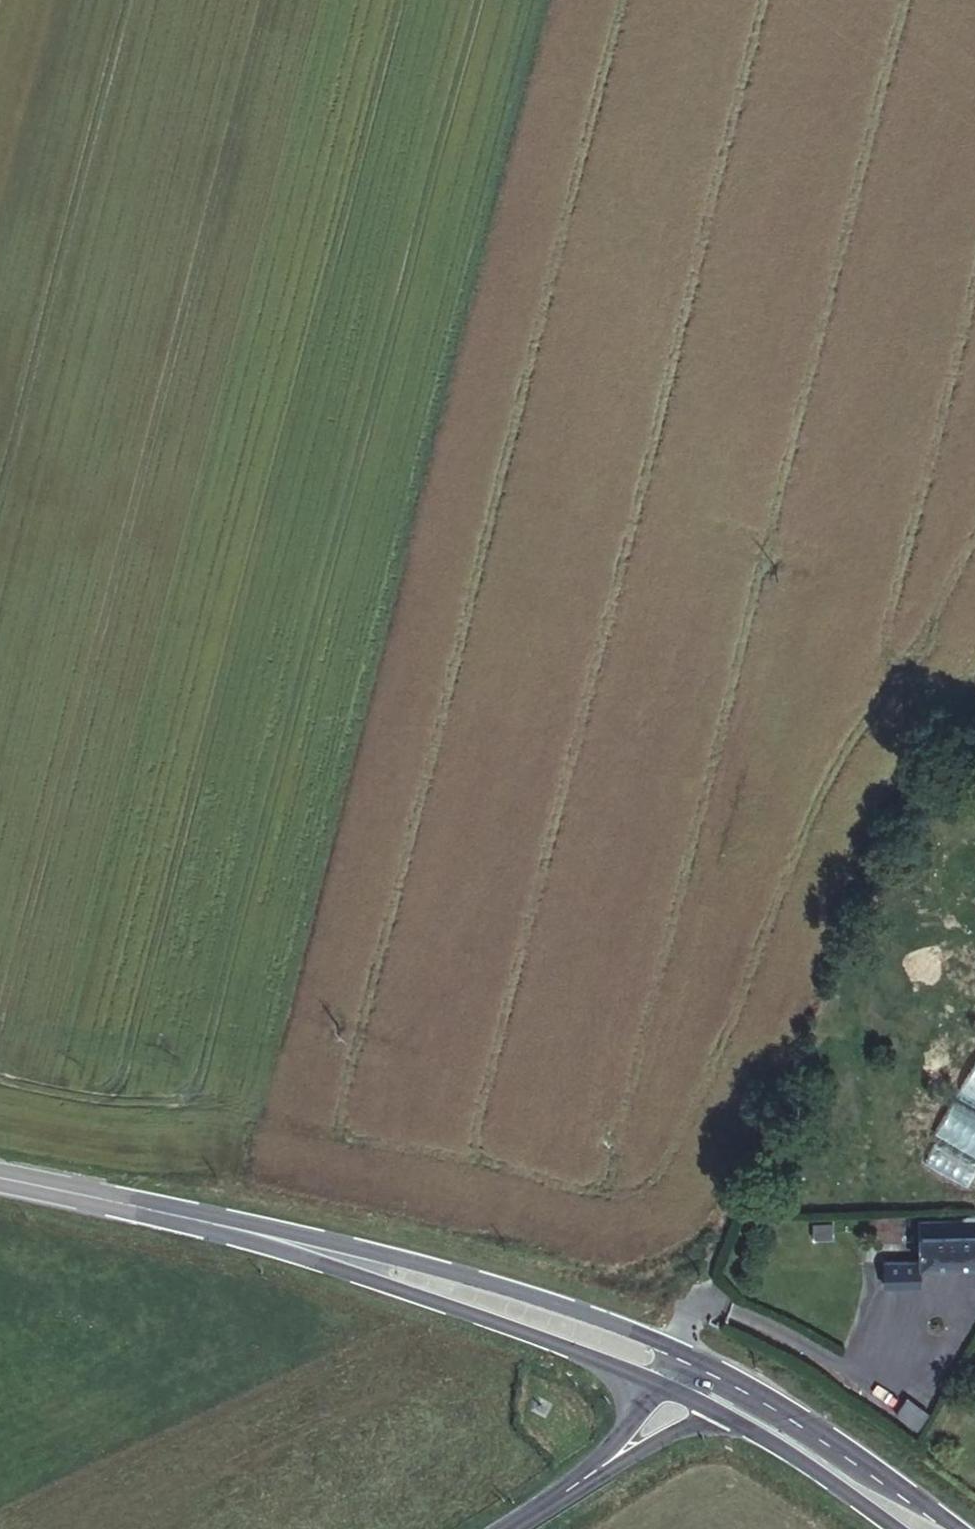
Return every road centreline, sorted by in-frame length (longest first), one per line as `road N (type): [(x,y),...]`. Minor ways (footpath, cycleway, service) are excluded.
road 1 (secondary): [(690,1375),(344,1257),(0,1180)]
road 2 (secondary): [(926,1528),(792,1432),(690,1375)]
road 3 (tertiary): [(510,1528),(638,1441),(690,1375)]

